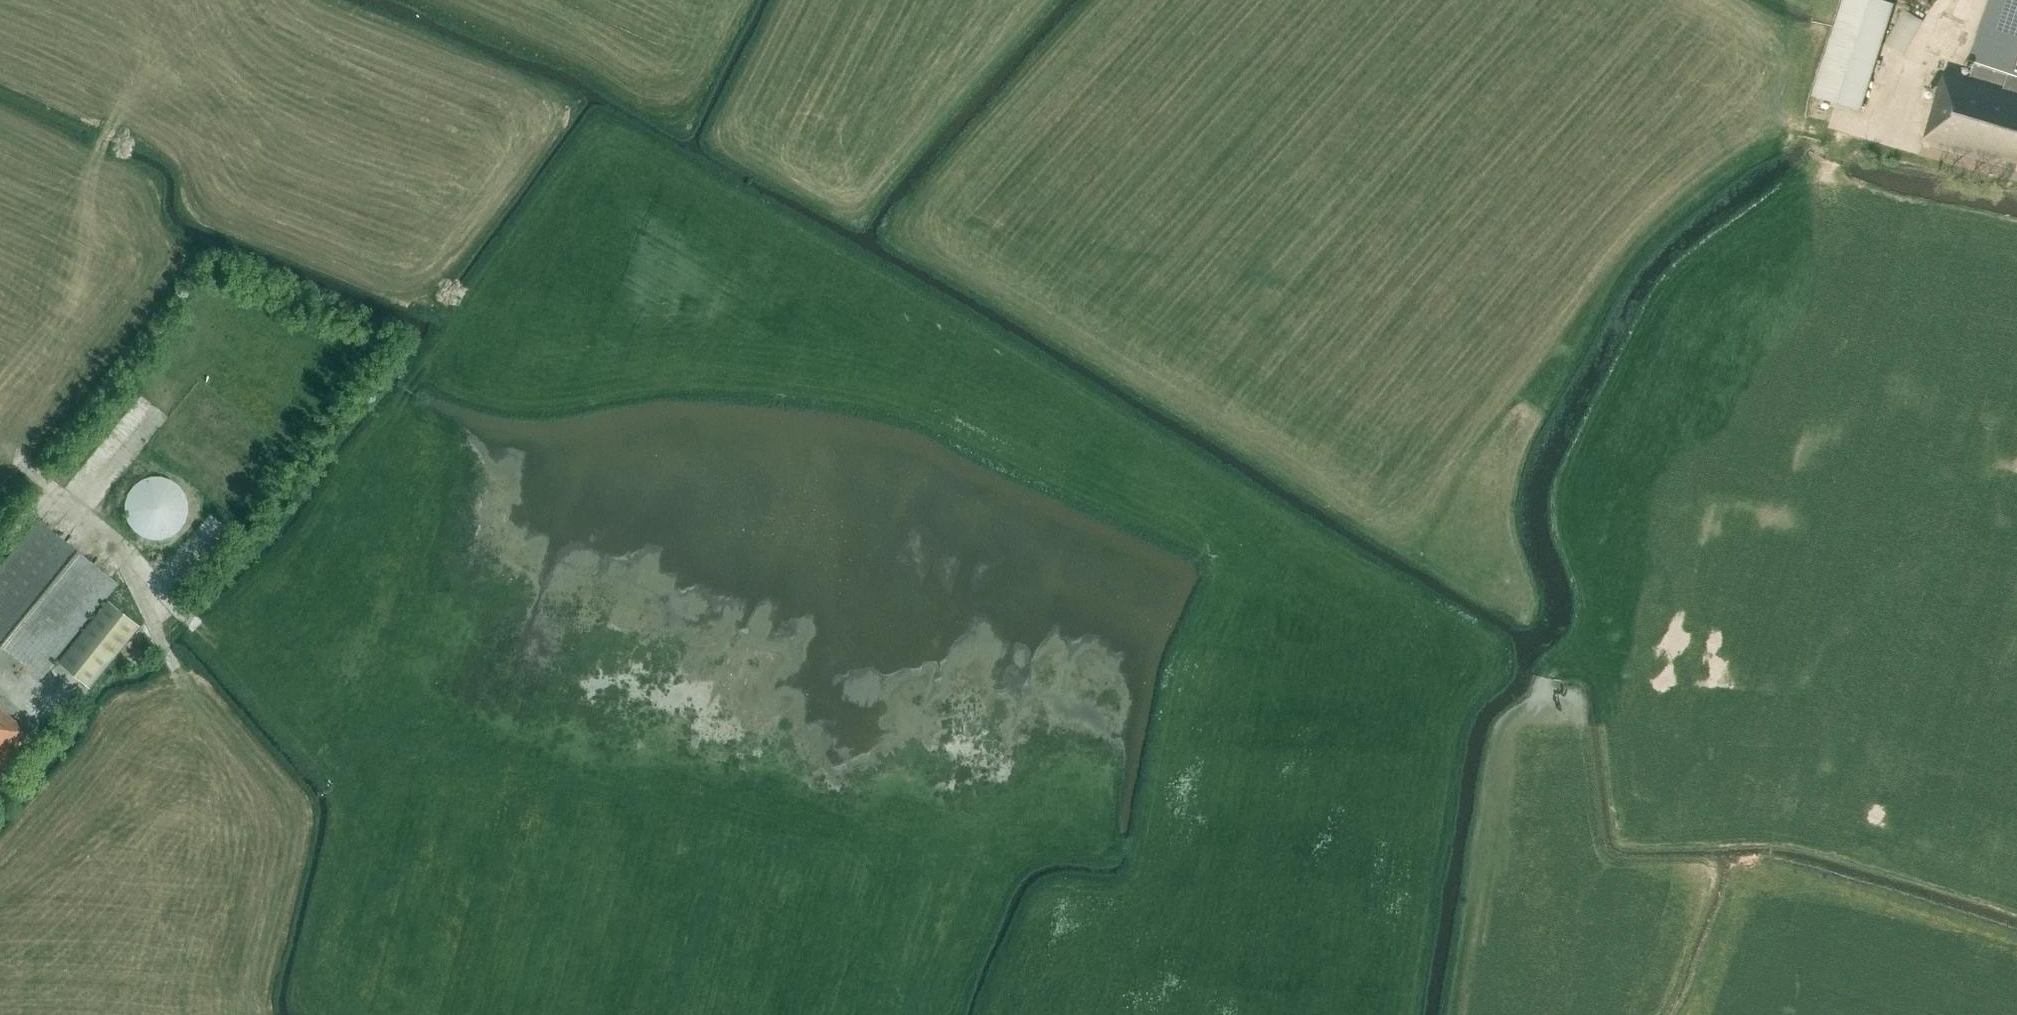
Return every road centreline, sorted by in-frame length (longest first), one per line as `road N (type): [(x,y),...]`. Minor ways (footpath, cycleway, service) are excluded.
road 1 (track): [(19,460),(133,553),(197,626)]

